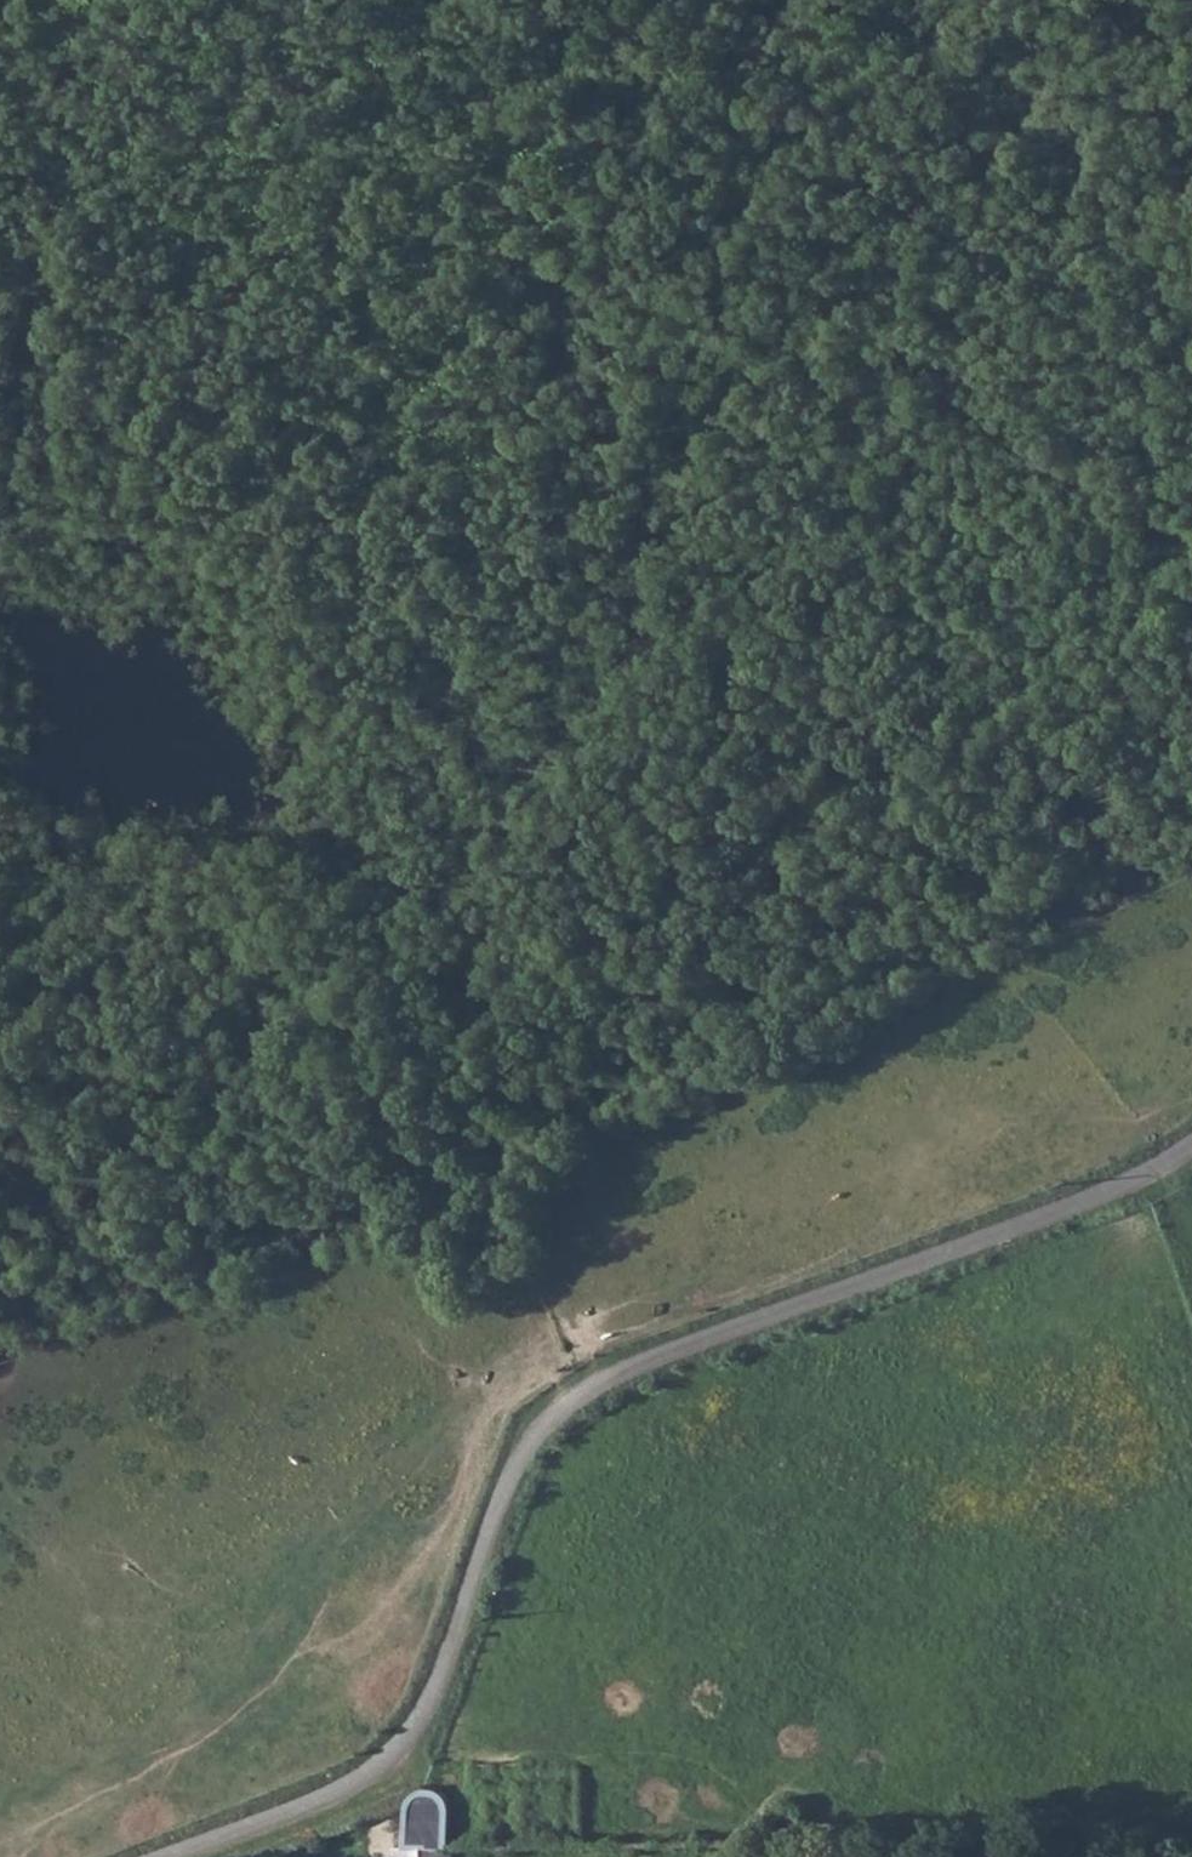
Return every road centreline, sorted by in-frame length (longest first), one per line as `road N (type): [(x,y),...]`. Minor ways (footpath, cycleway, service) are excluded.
road 1 (unclassified): [(191,1856),(365,1790),(413,1741),(444,1692),(528,1462),(576,1399),(657,1360),(1165,1175),(1191,1150)]

